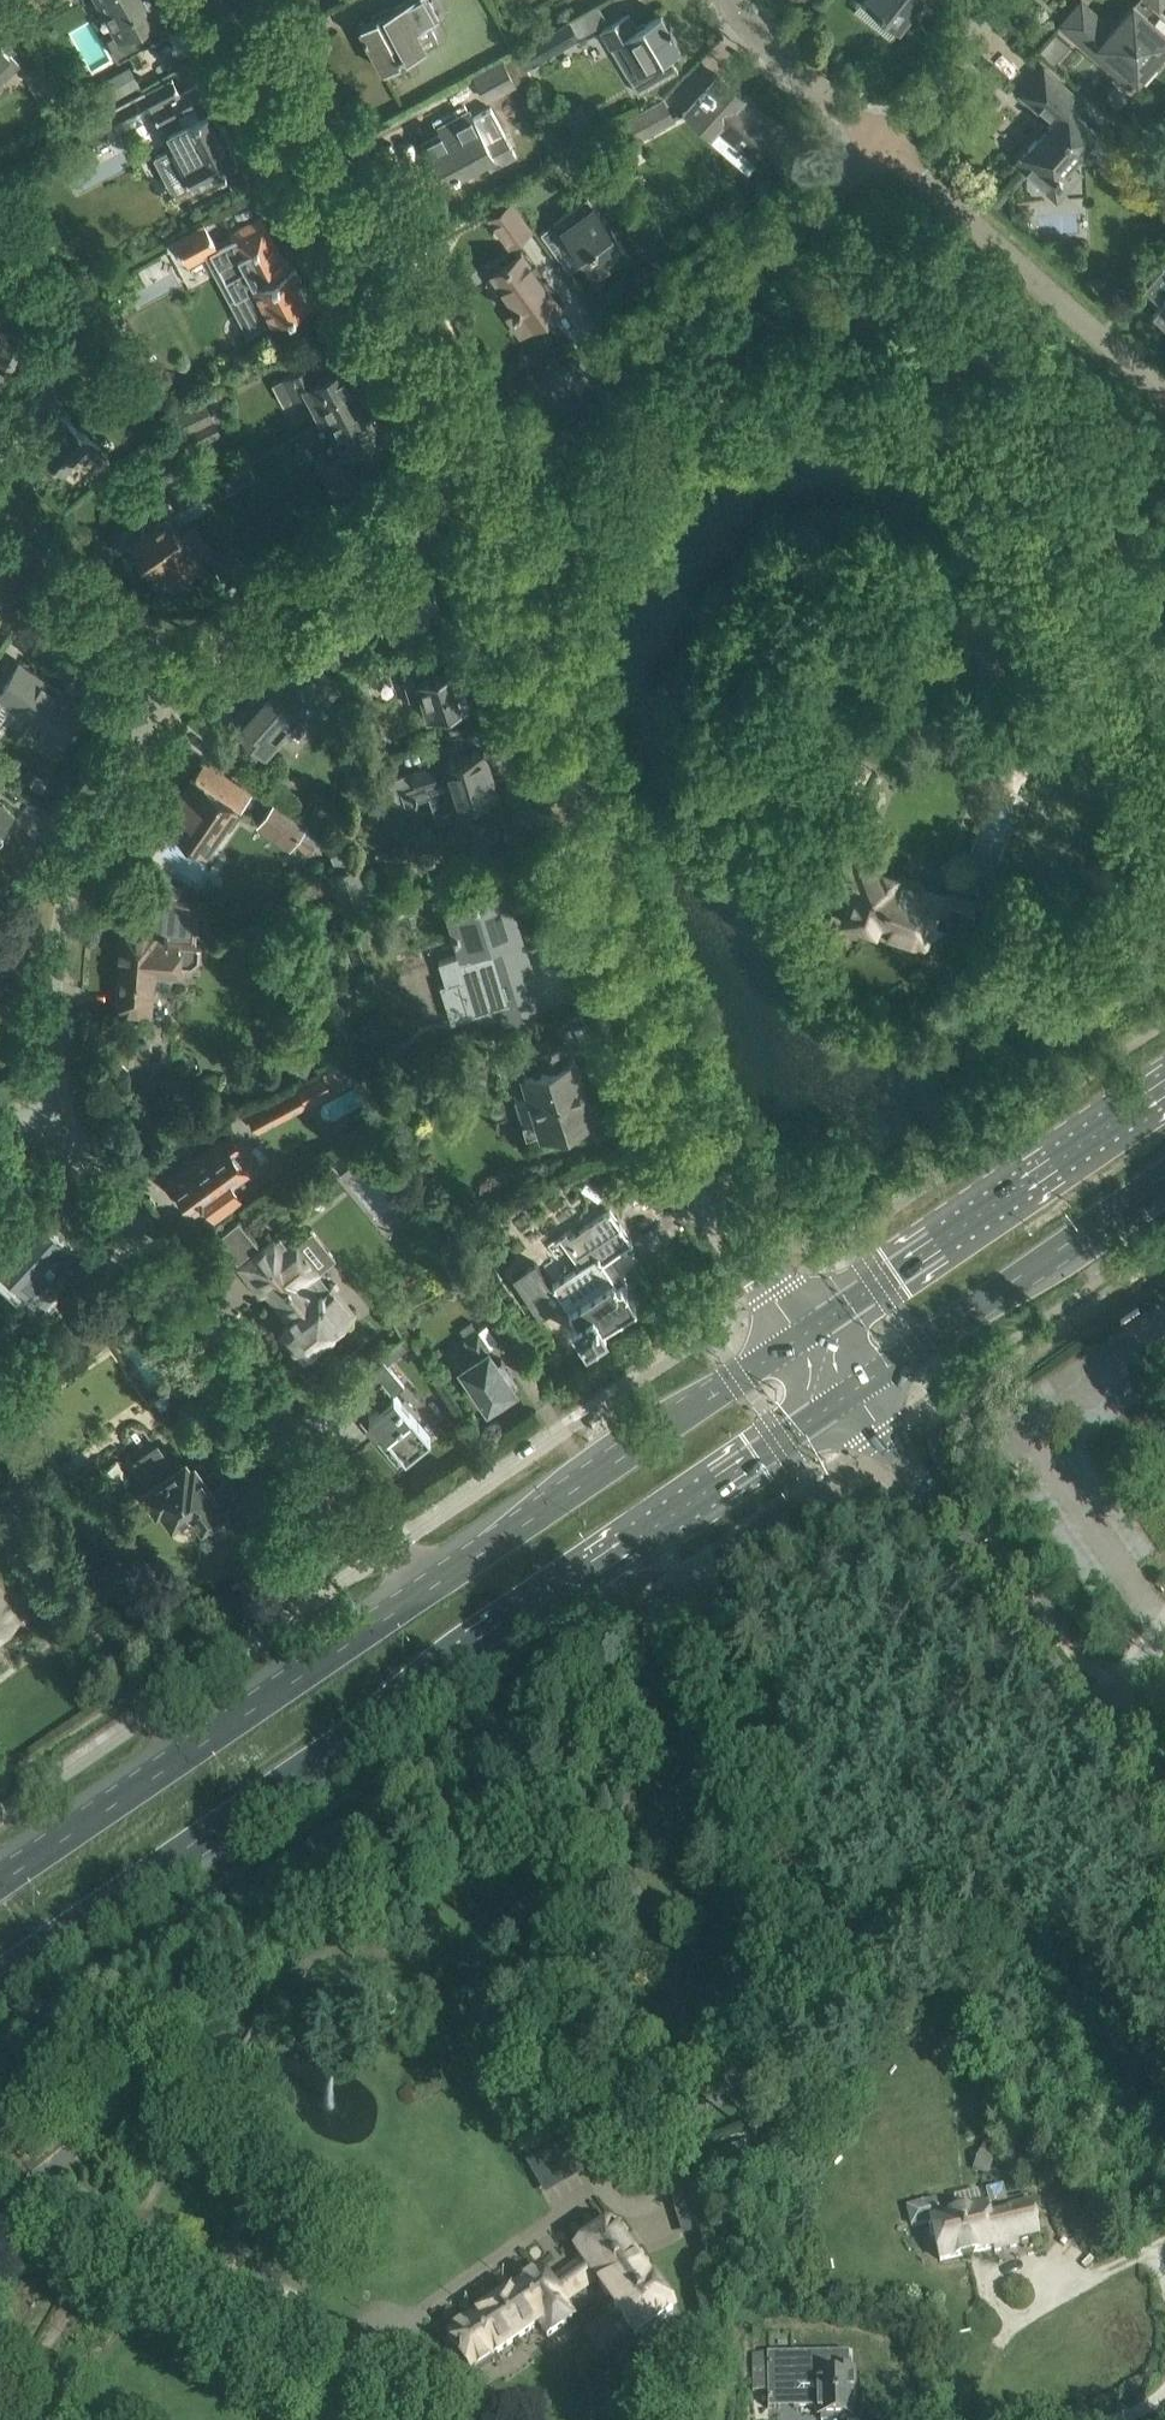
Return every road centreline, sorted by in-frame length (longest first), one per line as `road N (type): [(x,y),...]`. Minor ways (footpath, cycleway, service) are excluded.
road 1 (primary): [(0,1969),(850,1389)]
road 2 (unclassified): [(802,1332),(737,1247),(684,1156),(479,441)]
road 3 (residential): [(415,1595),(102,1173),(35,1114)]
road 4 (unclassified): [(1164,1830),(850,1389)]
road 5 (primary): [(415,1595),(0,1879)]
road 6 (unclassified): [(479,441),(244,0)]
road 7 (residential): [(479,441),(874,135)]
road 8 (primary): [(802,1332),(415,1595)]
road 9 (residential): [(35,1114),(59,891),(163,686)]
road 10 (primary): [(1164,1088),(802,1332)]
road 11 (residential): [(163,686),(479,441)]
road 12 (primary): [(850,1389),(1164,1172)]
road 13 (residential): [(1164,378),(874,135)]
road 14 (residential): [(163,686),(0,473)]
road 15 (residential): [(743,0),(874,135)]
road 16 (residential): [(874,135),(979,0)]

